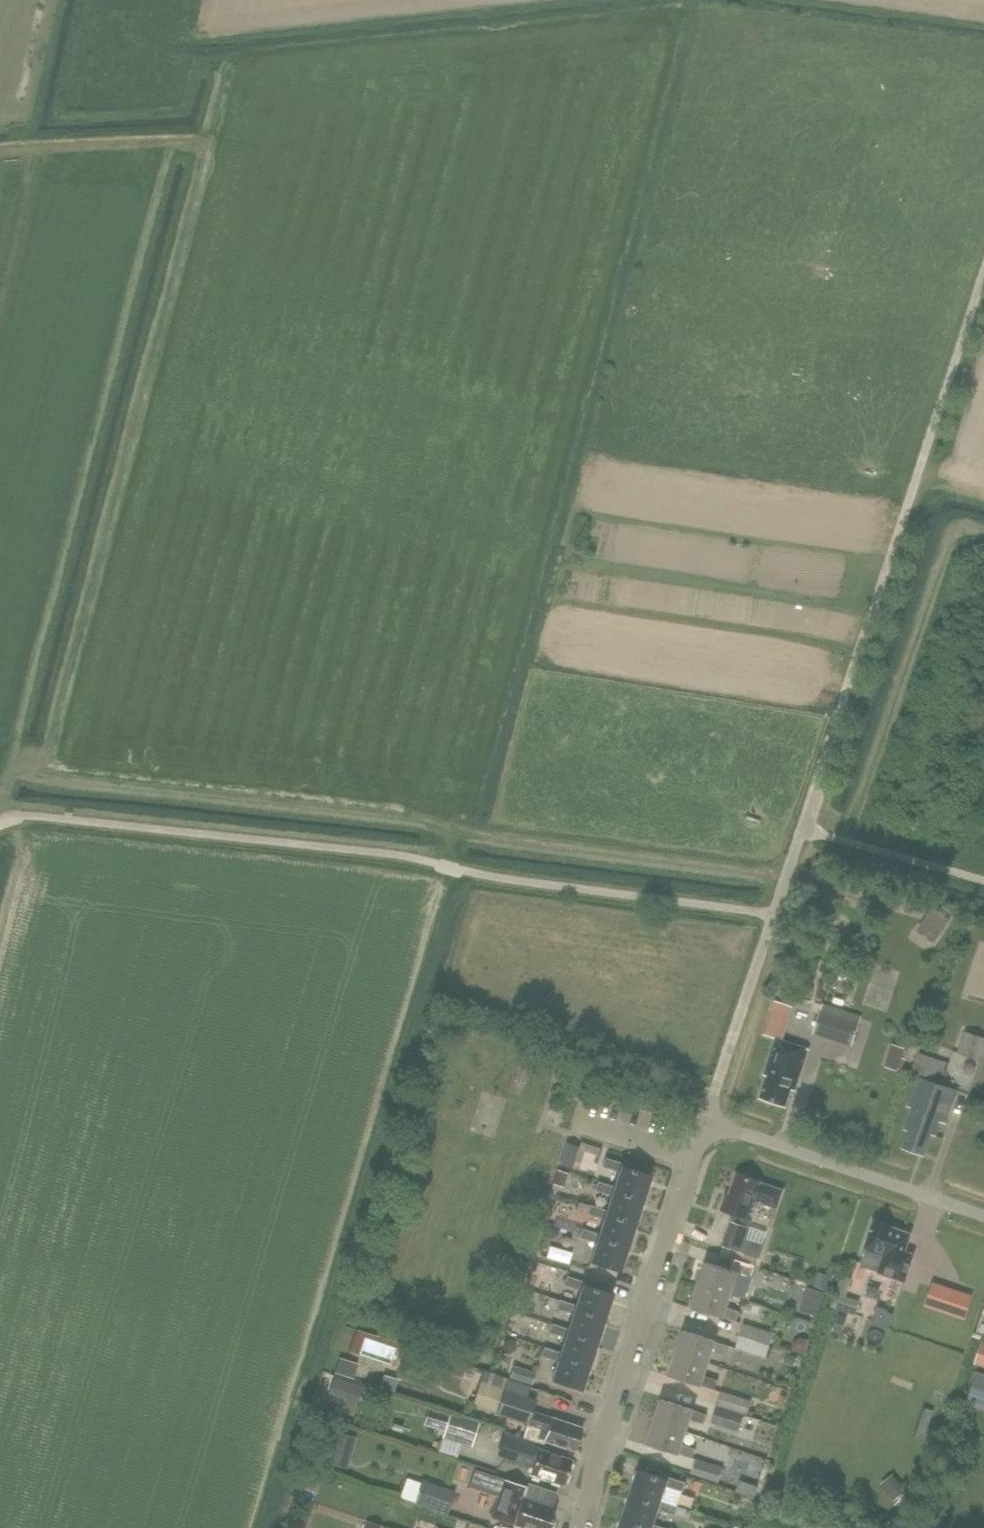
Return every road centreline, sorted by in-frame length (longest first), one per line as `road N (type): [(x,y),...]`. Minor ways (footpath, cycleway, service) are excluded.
road 1 (residential): [(705,1121),(983,269)]
road 2 (residential): [(573,1527),(705,1121)]
road 3 (residential): [(983,1216),(705,1121)]

